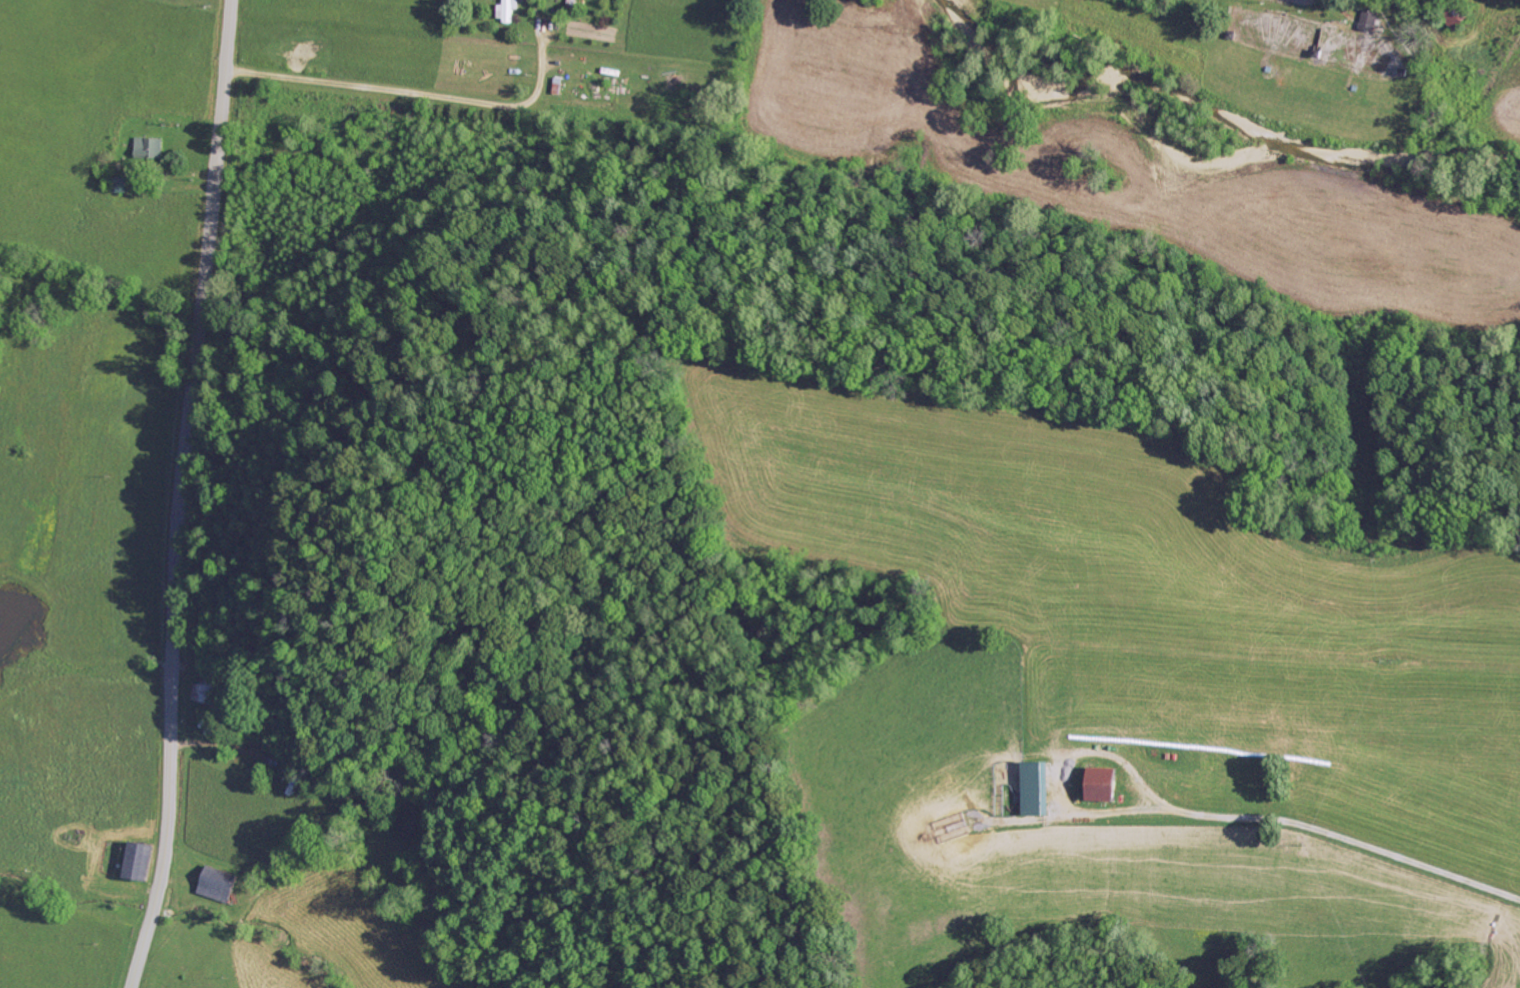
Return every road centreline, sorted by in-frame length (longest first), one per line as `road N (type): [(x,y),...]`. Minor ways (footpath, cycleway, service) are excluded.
road 1 (secondary): [(133,987),(168,835),(180,474),(231,0)]

